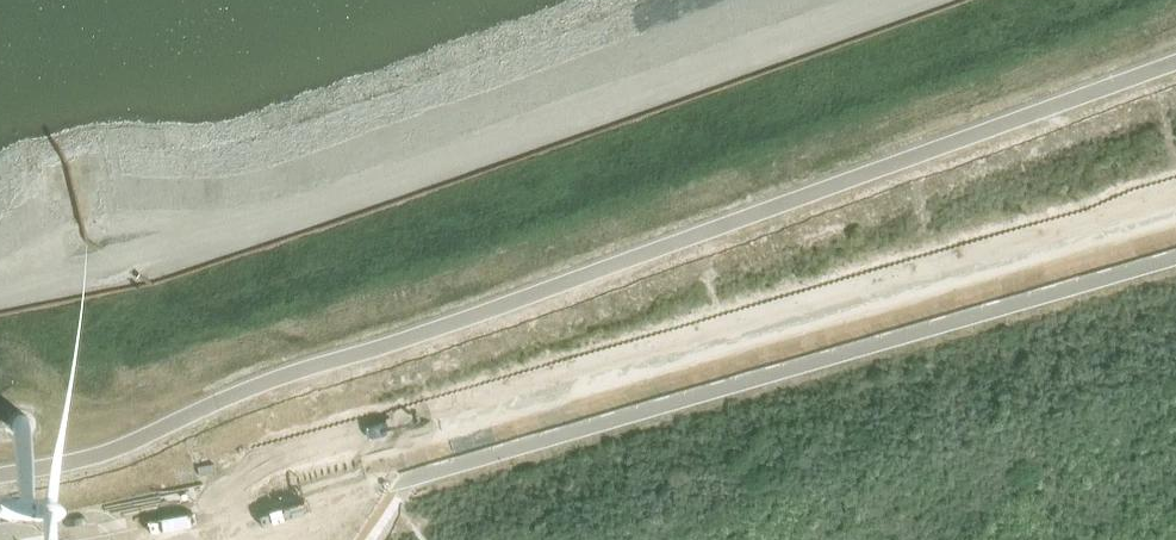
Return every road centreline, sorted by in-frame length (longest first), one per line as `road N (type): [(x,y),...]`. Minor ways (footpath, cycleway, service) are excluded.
road 1 (unclassified): [(1175,256),(132,539)]
road 2 (track): [(638,0),(484,38),(299,119),(80,192),(0,207)]

